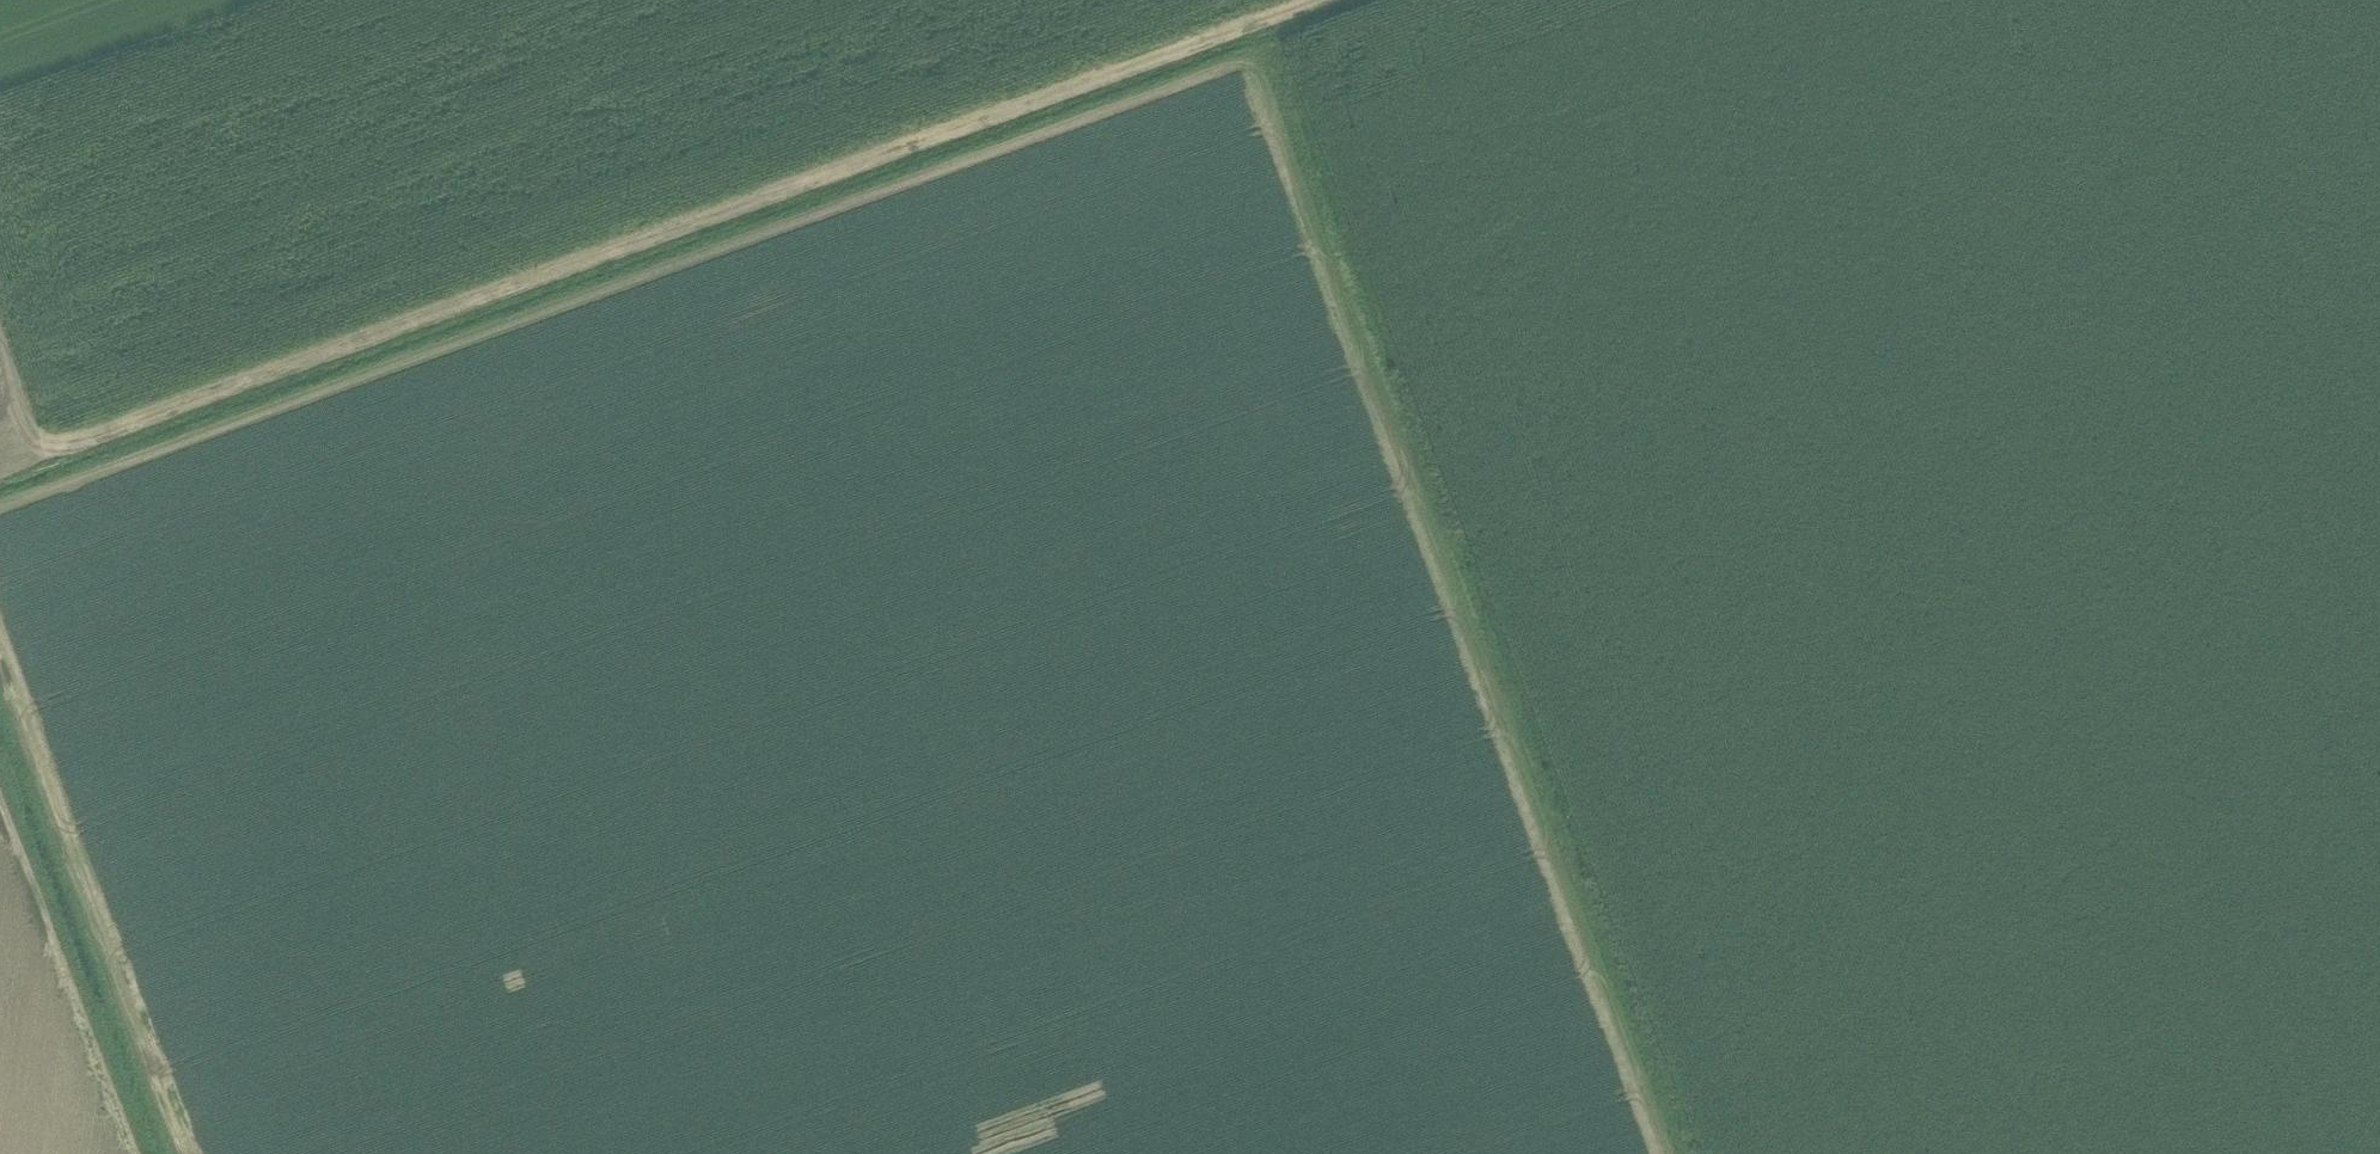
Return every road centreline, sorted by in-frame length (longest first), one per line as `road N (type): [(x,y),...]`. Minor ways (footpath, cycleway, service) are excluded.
road 1 (track): [(1329,0),(1181,54)]

